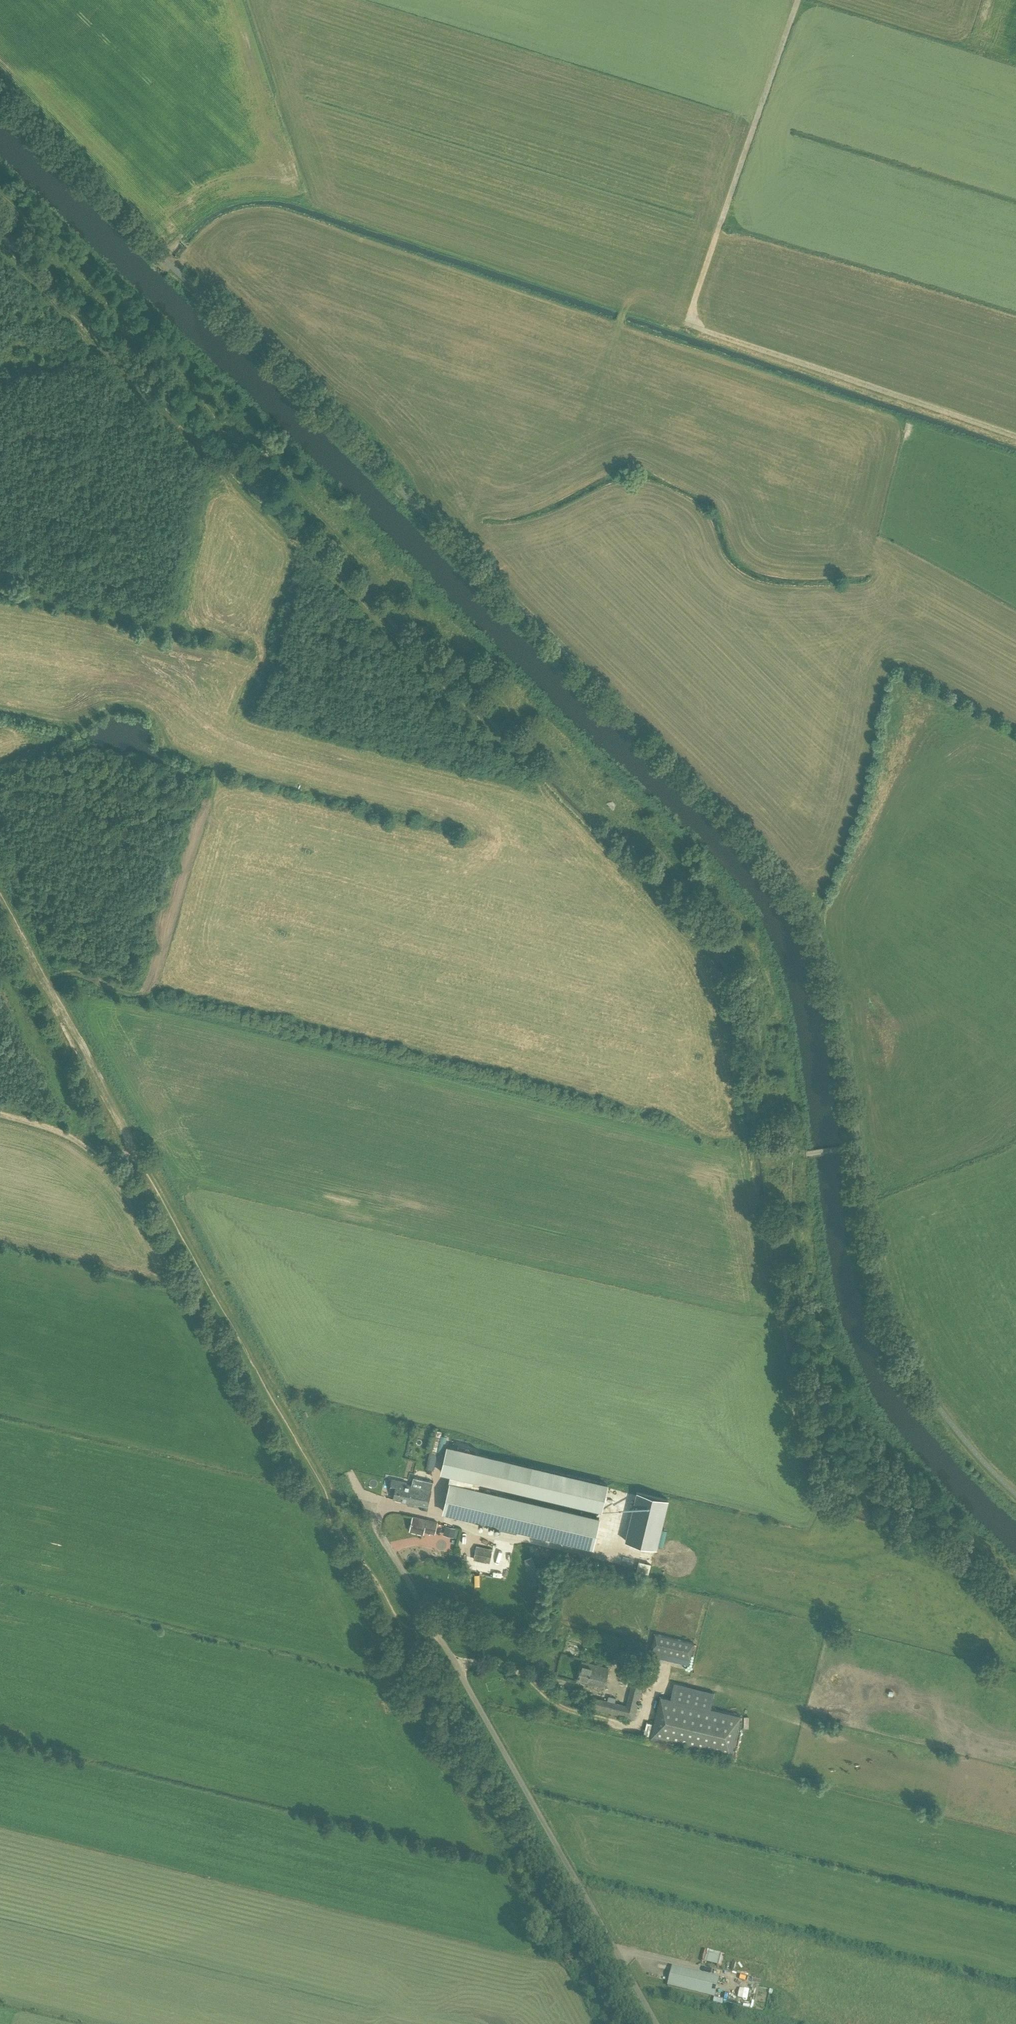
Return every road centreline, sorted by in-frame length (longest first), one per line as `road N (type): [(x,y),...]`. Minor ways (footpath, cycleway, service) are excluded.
road 1 (track): [(331,1510),(329,1483),(0,900)]
road 2 (unclassified): [(656,2023),(349,1476)]
road 3 (track): [(398,1624),(331,1510)]

